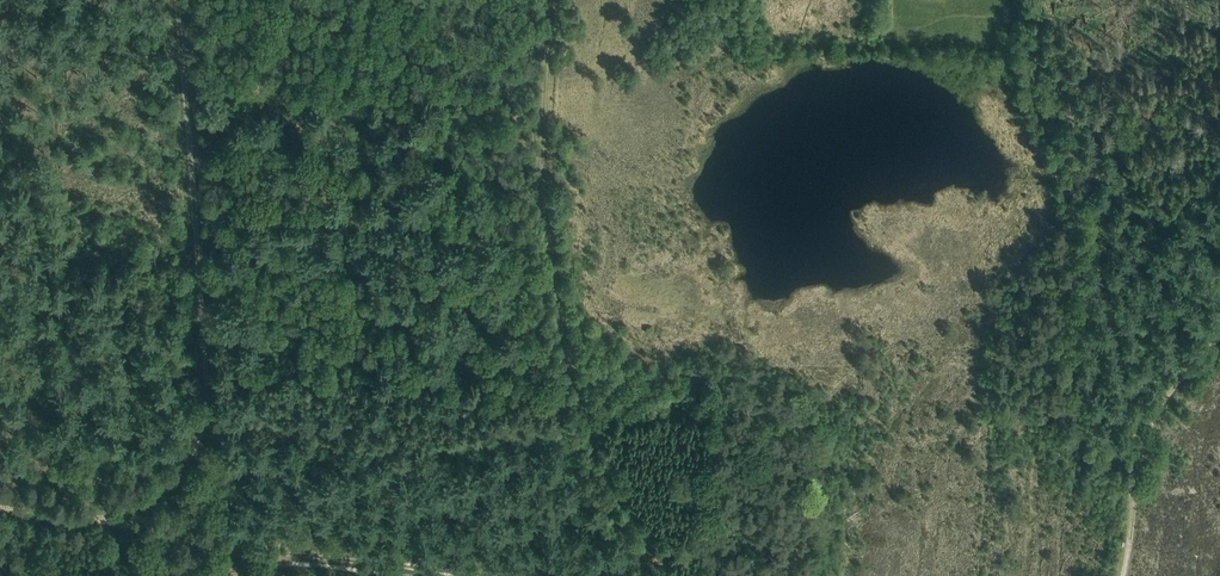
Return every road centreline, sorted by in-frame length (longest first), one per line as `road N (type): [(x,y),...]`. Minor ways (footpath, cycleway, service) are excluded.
road 1 (track): [(548,0),(532,134),(550,295),(607,478),(664,575)]
road 2 (track): [(121,523),(182,470),(201,436),(207,400),(171,0)]
road 3 (track): [(121,523),(232,548),(466,575)]
road 4 (track): [(1219,334),(1175,383),(1144,438),(1126,575)]
road 5 (track): [(0,508),(121,523)]

